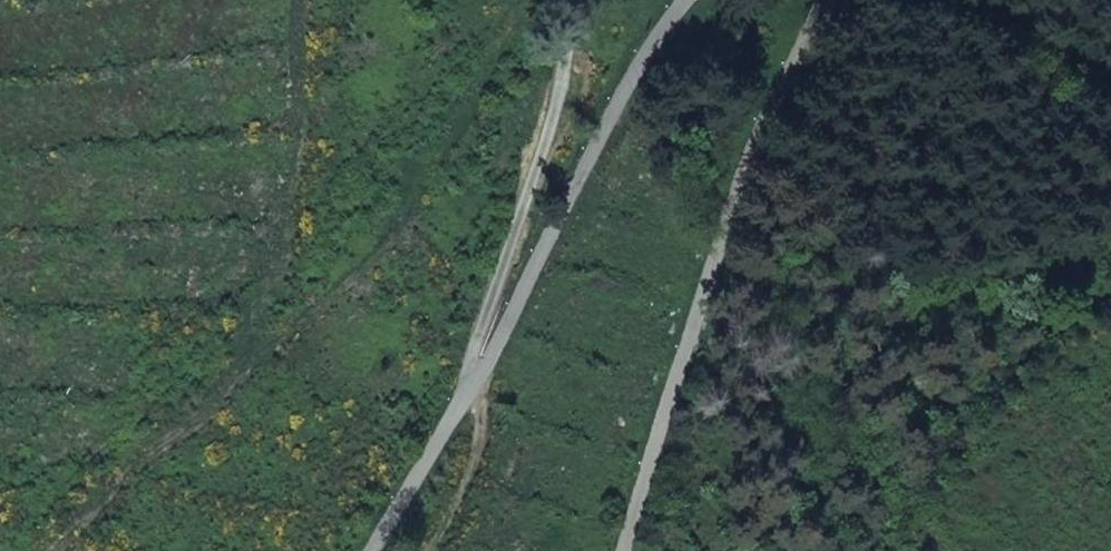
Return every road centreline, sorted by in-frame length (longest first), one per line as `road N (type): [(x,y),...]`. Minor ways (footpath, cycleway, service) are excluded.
road 1 (unclassified): [(686,0),(637,71),(507,329),(375,550)]
road 2 (unclassified): [(827,0),(761,126),(623,550)]
road 3 (track): [(448,525),(478,446),(483,411),(473,386)]

